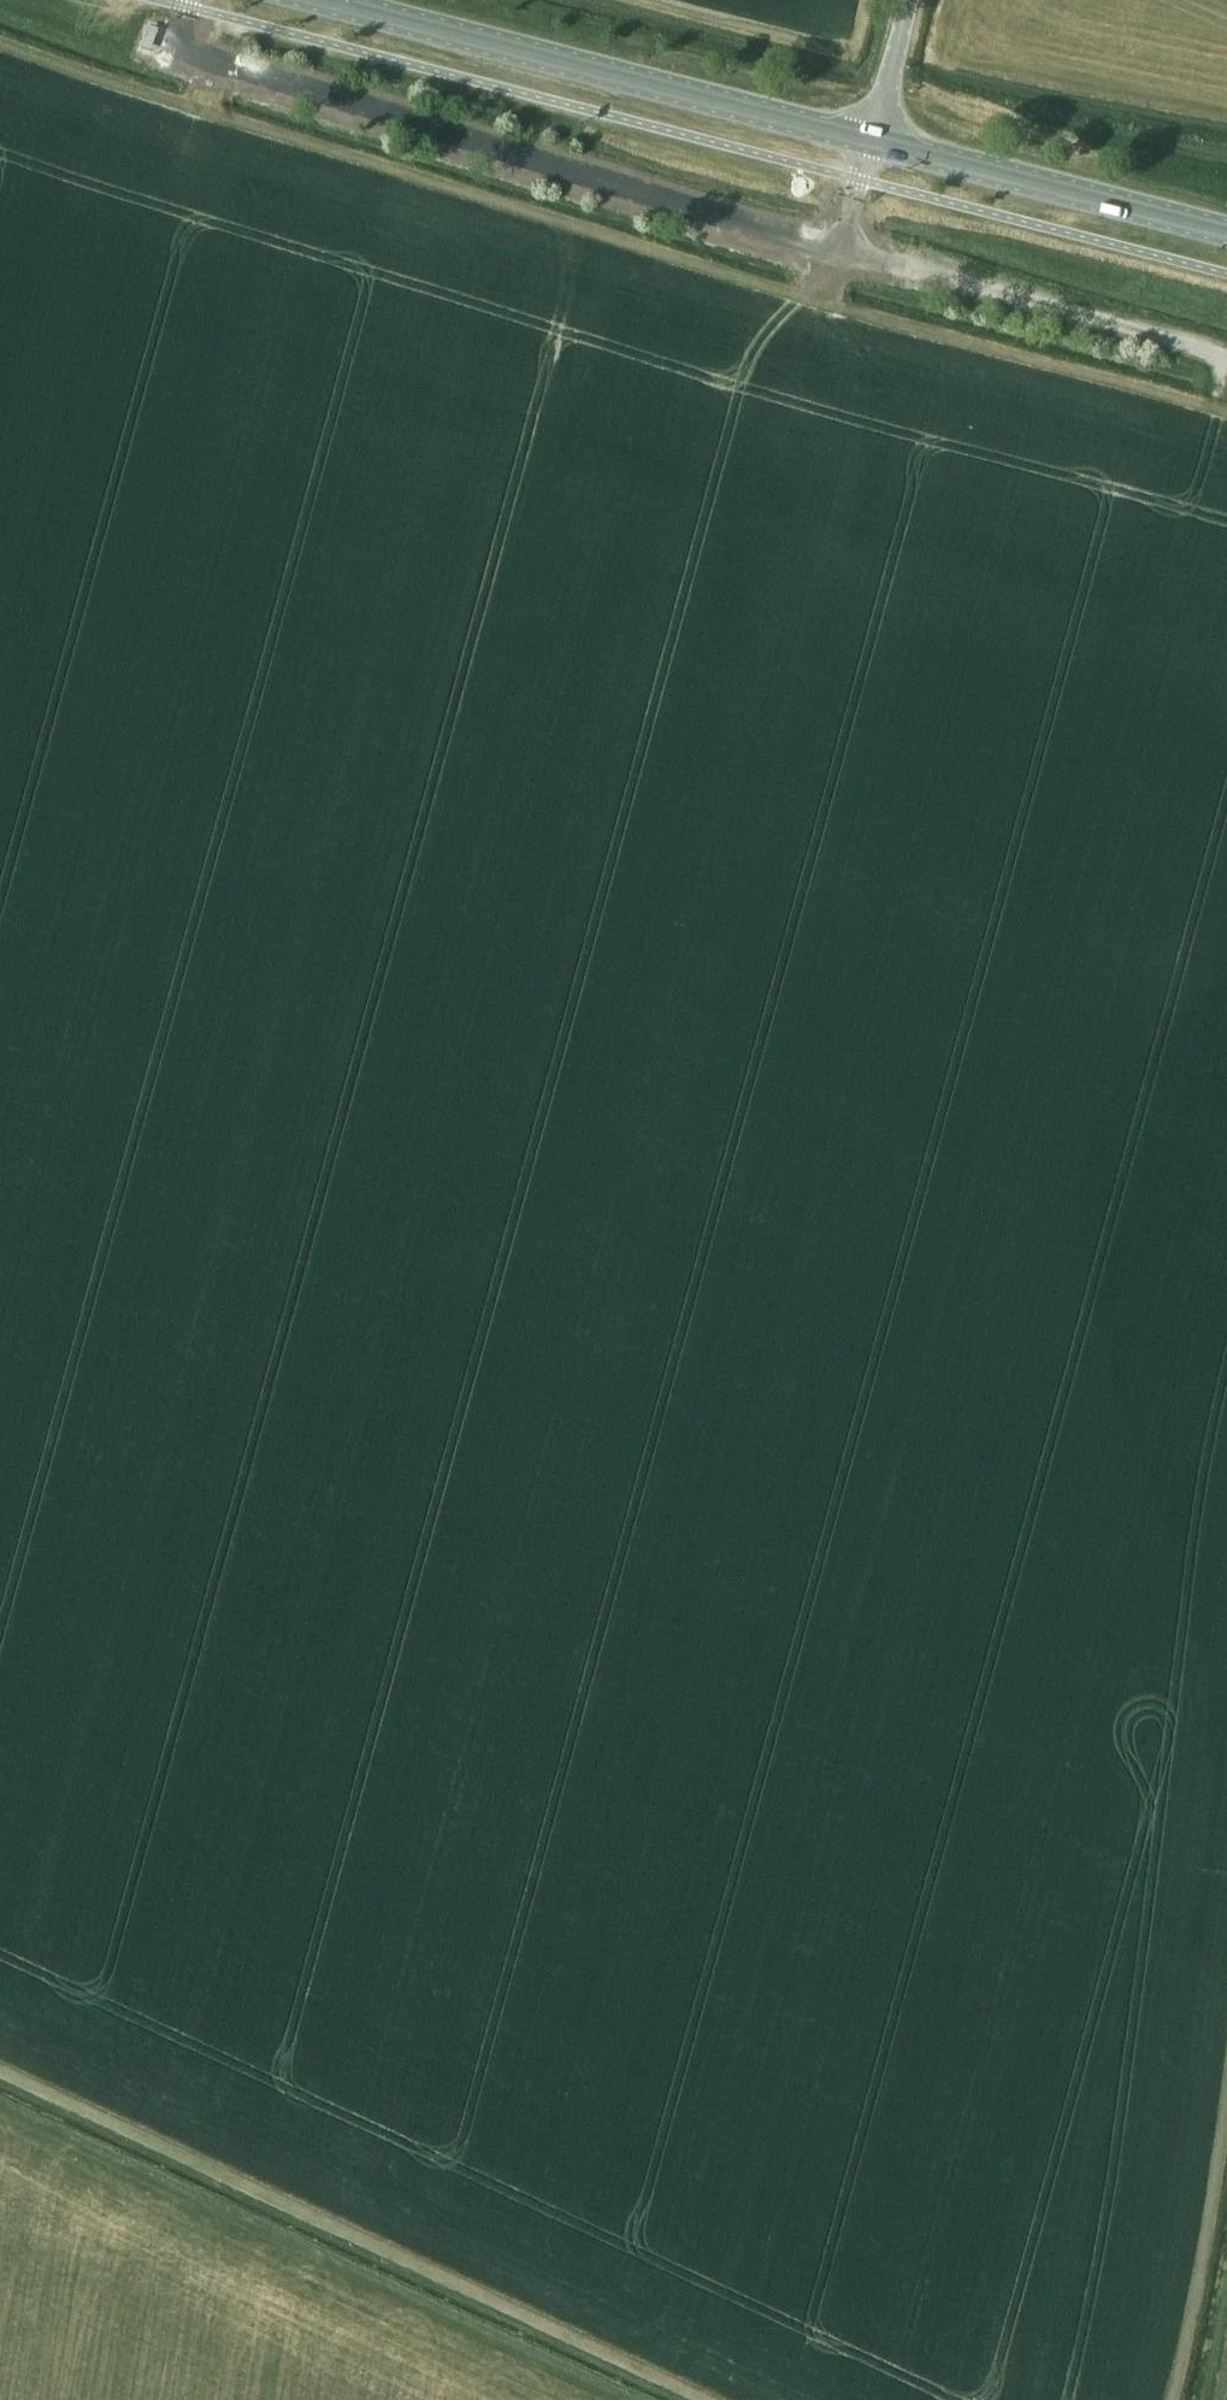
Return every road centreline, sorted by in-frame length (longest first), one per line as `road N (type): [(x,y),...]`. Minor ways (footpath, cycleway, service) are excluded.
road 1 (secondary): [(870,140),(324,0)]
road 2 (secondary): [(1226,230),(870,140)]
road 3 (tertiary): [(870,140),(909,0)]

